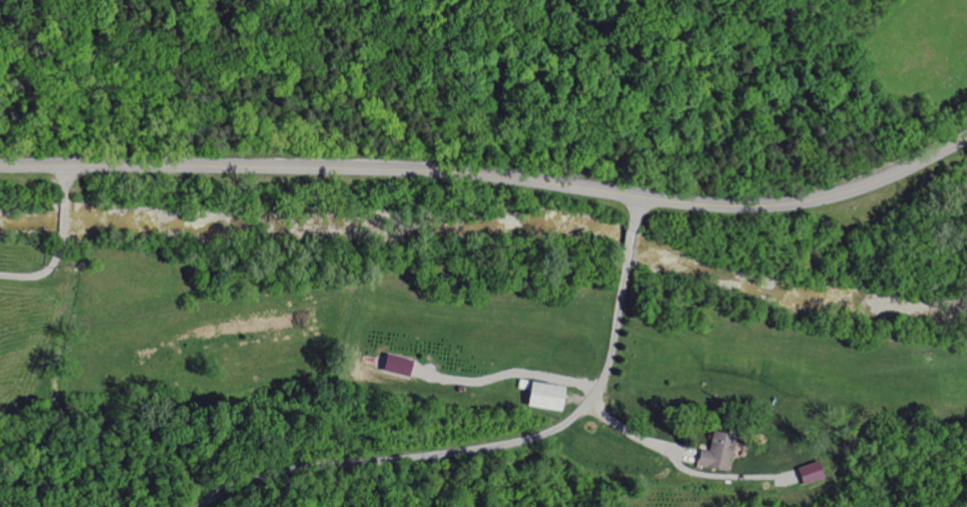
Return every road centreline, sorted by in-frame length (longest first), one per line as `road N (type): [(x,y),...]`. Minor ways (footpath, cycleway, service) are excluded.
road 1 (secondary): [(966,139),(840,193),(771,205),(434,170),(0,166)]
road 2 (residential): [(200,506),(257,478),(494,448),(565,423),(592,395),(609,358),(640,195)]
road 3 (track): [(631,242),(822,298),(966,307)]

